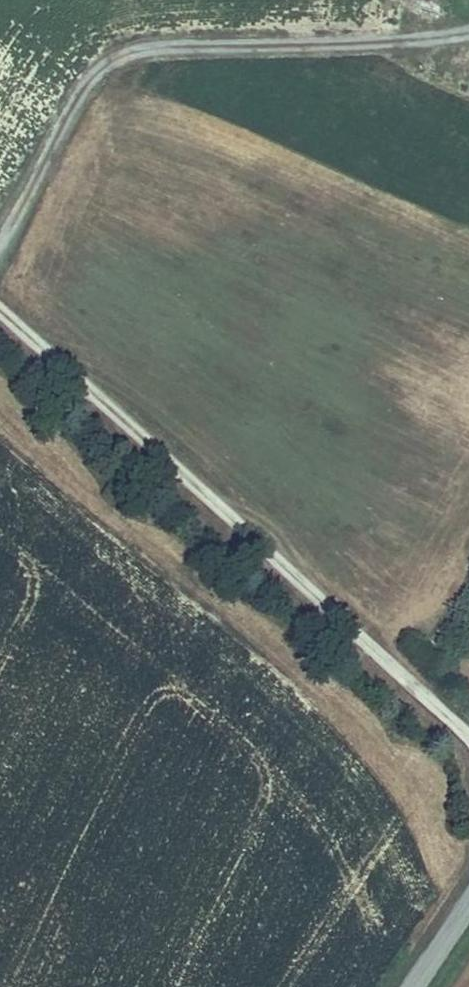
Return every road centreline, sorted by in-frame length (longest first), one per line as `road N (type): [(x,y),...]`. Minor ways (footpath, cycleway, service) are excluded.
road 1 (track): [(0,305),(468,738)]
road 2 (track): [(468,35),(400,44),(186,40),(134,50),(97,71),(14,238),(0,250)]

